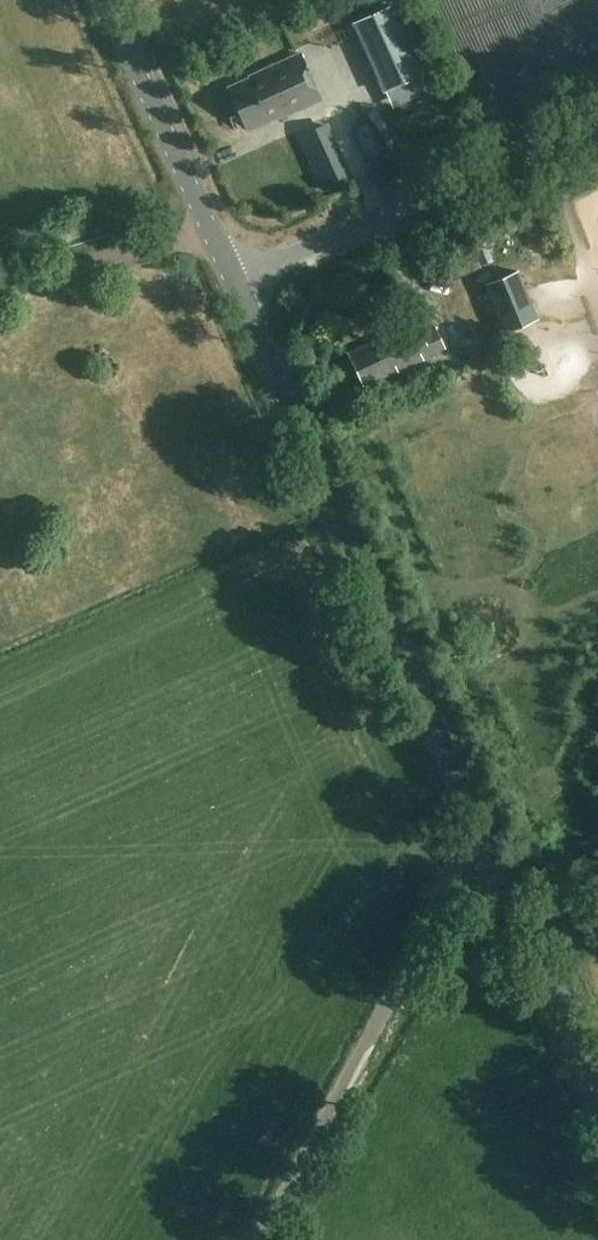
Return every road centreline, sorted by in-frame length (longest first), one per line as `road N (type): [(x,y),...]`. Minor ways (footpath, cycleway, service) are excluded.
road 1 (tertiary): [(495,856),(234,284)]
road 2 (unclassified): [(257,1239),(464,873),(495,856)]
road 3 (unclassified): [(234,284),(597,118)]
road 4 (tertiary): [(234,284),(106,0)]
road 5 (tertiary): [(597,1081),(495,856)]

